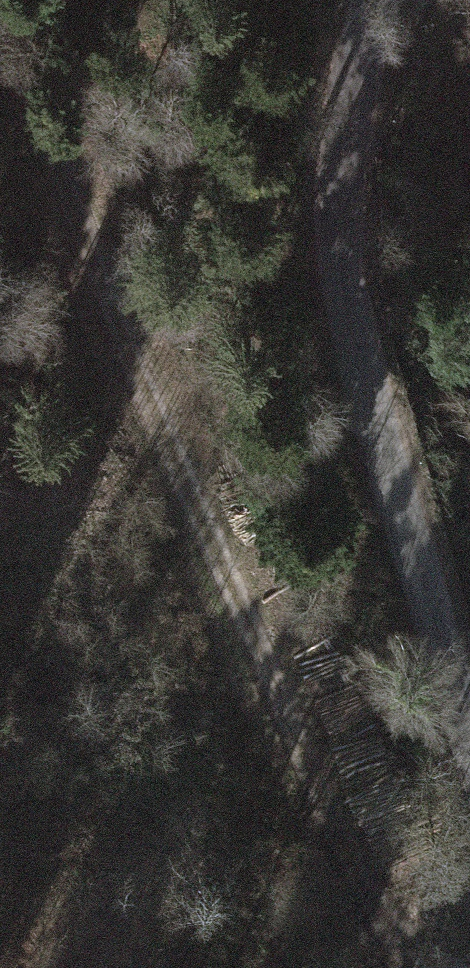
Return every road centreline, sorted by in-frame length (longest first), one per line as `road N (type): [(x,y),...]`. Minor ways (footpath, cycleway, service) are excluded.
road 1 (track): [(417,967),(368,925),(0,38)]
road 2 (unclassified): [(380,0),(353,248),(469,663)]

